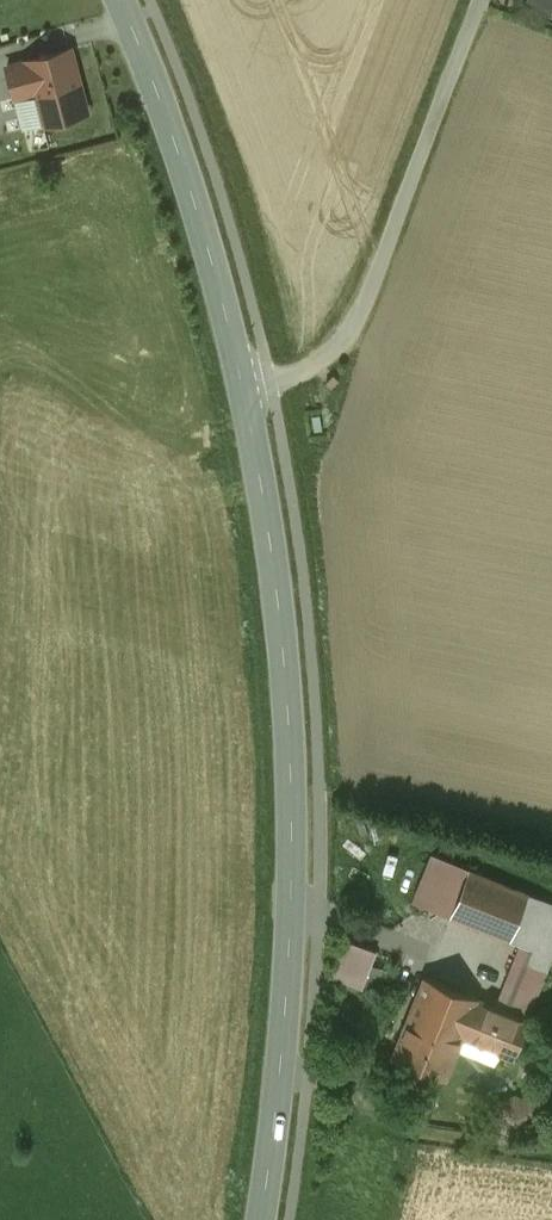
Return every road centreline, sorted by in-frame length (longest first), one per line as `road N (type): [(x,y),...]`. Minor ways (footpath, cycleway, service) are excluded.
road 1 (secondary): [(261,1219),(294,847),(285,664),(245,393)]
road 2 (unclassified): [(245,393),(324,361),(347,336),(482,0)]
road 3 (secondary): [(245,393),(199,212),(120,0)]

